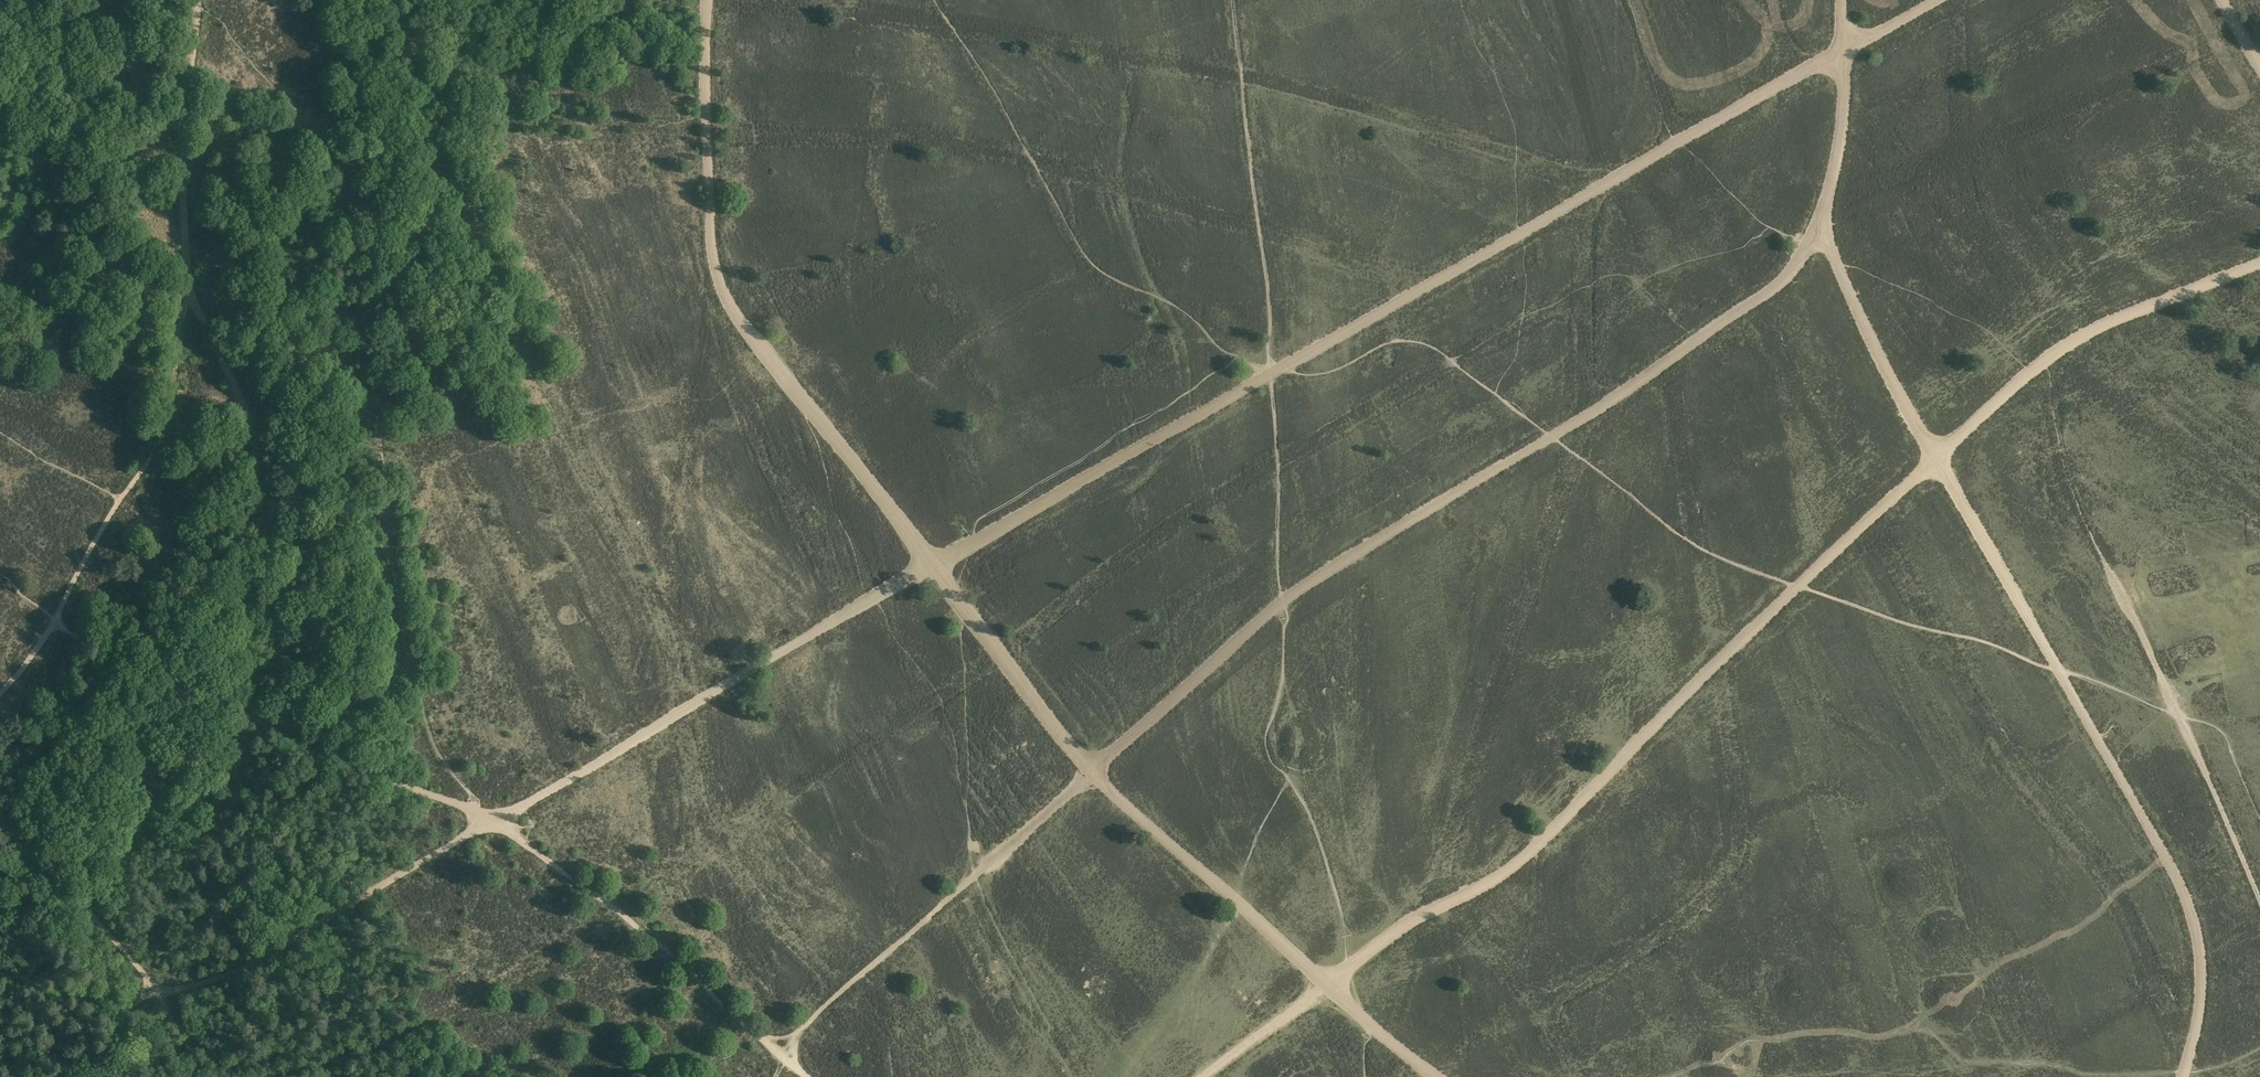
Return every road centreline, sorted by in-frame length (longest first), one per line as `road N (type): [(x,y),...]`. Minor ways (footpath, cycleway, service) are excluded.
road 1 (track): [(1801,588),(1934,459),(1866,341),(1820,223),(1770,289),(1605,405),(1282,599),(1090,771)]
road 2 (track): [(1232,0),(1268,287),(1279,459),(1284,676),(1267,749),(1322,844),(1348,968)]
road 3 (track): [(1282,369),(1842,49),(1840,118),(1820,223)]
road 4 (track): [(196,0),(184,143),(190,291),(254,436),(279,620),(282,715),(292,737)]
road 5 (track): [(1090,771),(936,564),(1271,374)]
road 6 (track): [(705,0),(713,265),(725,298),(936,564)]
road 7 (track): [(2259,262),(2097,327),(2036,367),(1934,459),(2060,672)]
road 8 (track): [(1322,987),(1423,912),(1490,881),(1534,846),(1801,588)]
road 9 (track): [(492,821),(936,564)]
road 10 (track): [(2060,672),(2187,901),(2201,984),(2182,1076)]
road 11 (track): [(1090,771),(780,1052)]
road 12 (track): [(492,821),(269,953),(221,976),(156,991)]
road 13 (track): [(780,1052),(626,915),(492,821)]
road 14 (track): [(2259,903),(2107,568)]
road 15 (track): [(1322,987),(1090,771)]
road 16 (track): [(156,991),(0,822)]
road 17 (track): [(120,500),(168,430),(190,291)]
road 18 (track): [(292,737),(492,821)]
road 19 (track): [(1933,0),(1842,49),(1841,0)]
road 20 (track): [(1203,1076),(1322,987)]
road 21 (track): [(55,620),(120,500)]
road 22 (track): [(76,1076),(102,1057),(127,1007),(156,991)]

